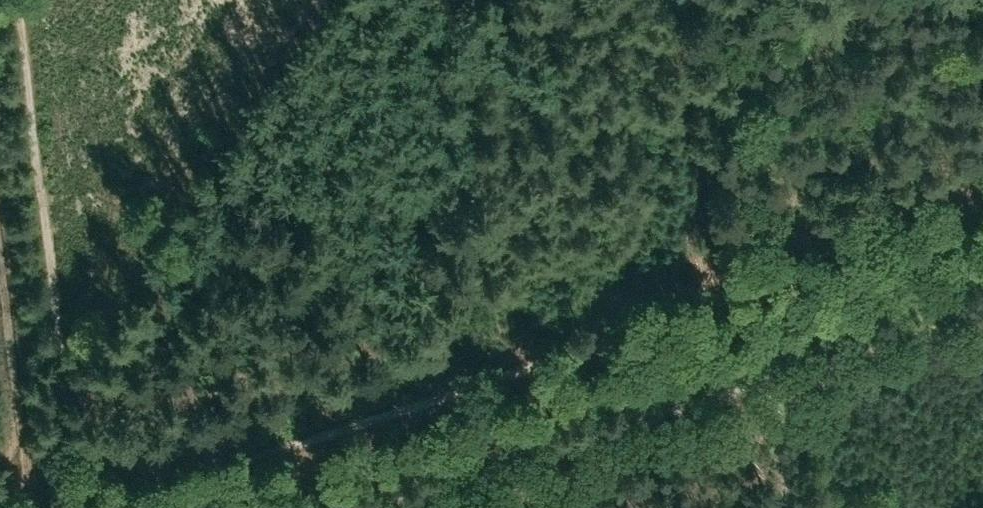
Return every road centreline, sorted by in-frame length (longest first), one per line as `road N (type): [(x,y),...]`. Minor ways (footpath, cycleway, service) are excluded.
road 1 (track): [(124,507),(757,291),(765,367)]
road 2 (track): [(18,0),(58,507)]
road 3 (track): [(765,367),(351,507)]
road 4 (track): [(757,291),(982,216)]
road 5 (track): [(765,367),(779,507)]

